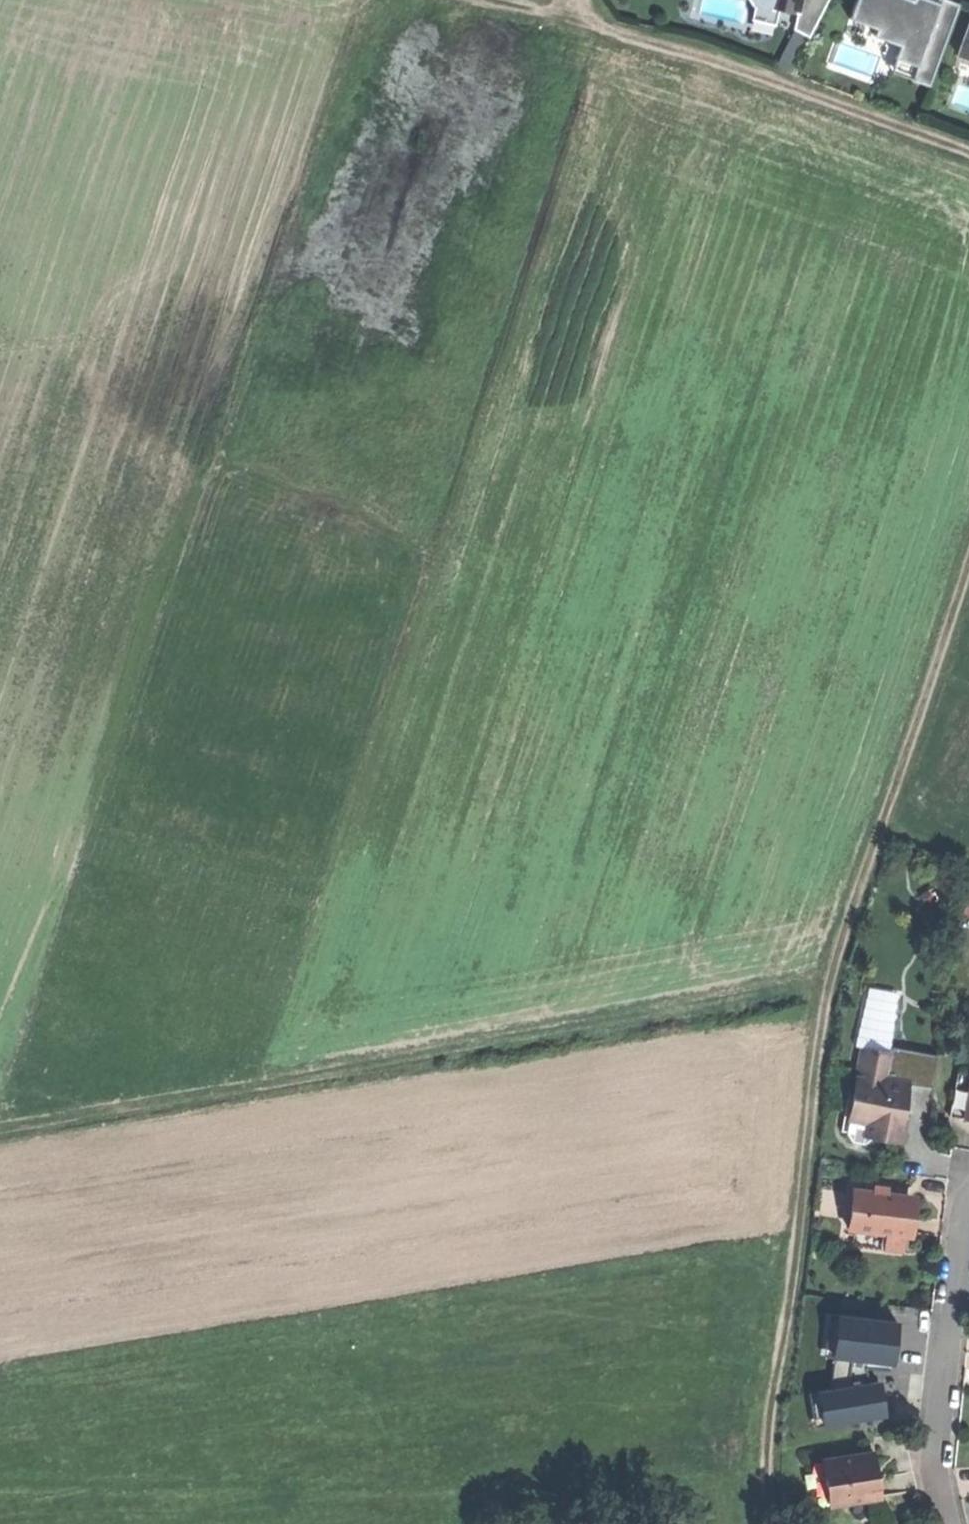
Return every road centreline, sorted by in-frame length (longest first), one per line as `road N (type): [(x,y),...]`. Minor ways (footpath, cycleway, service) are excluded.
road 1 (track): [(772,1523),(767,1458),(834,975),(968,561)]
road 2 (track): [(968,150),(670,41),(495,0)]
road 3 (residential): [(968,1204),(941,1434),(951,1523)]

